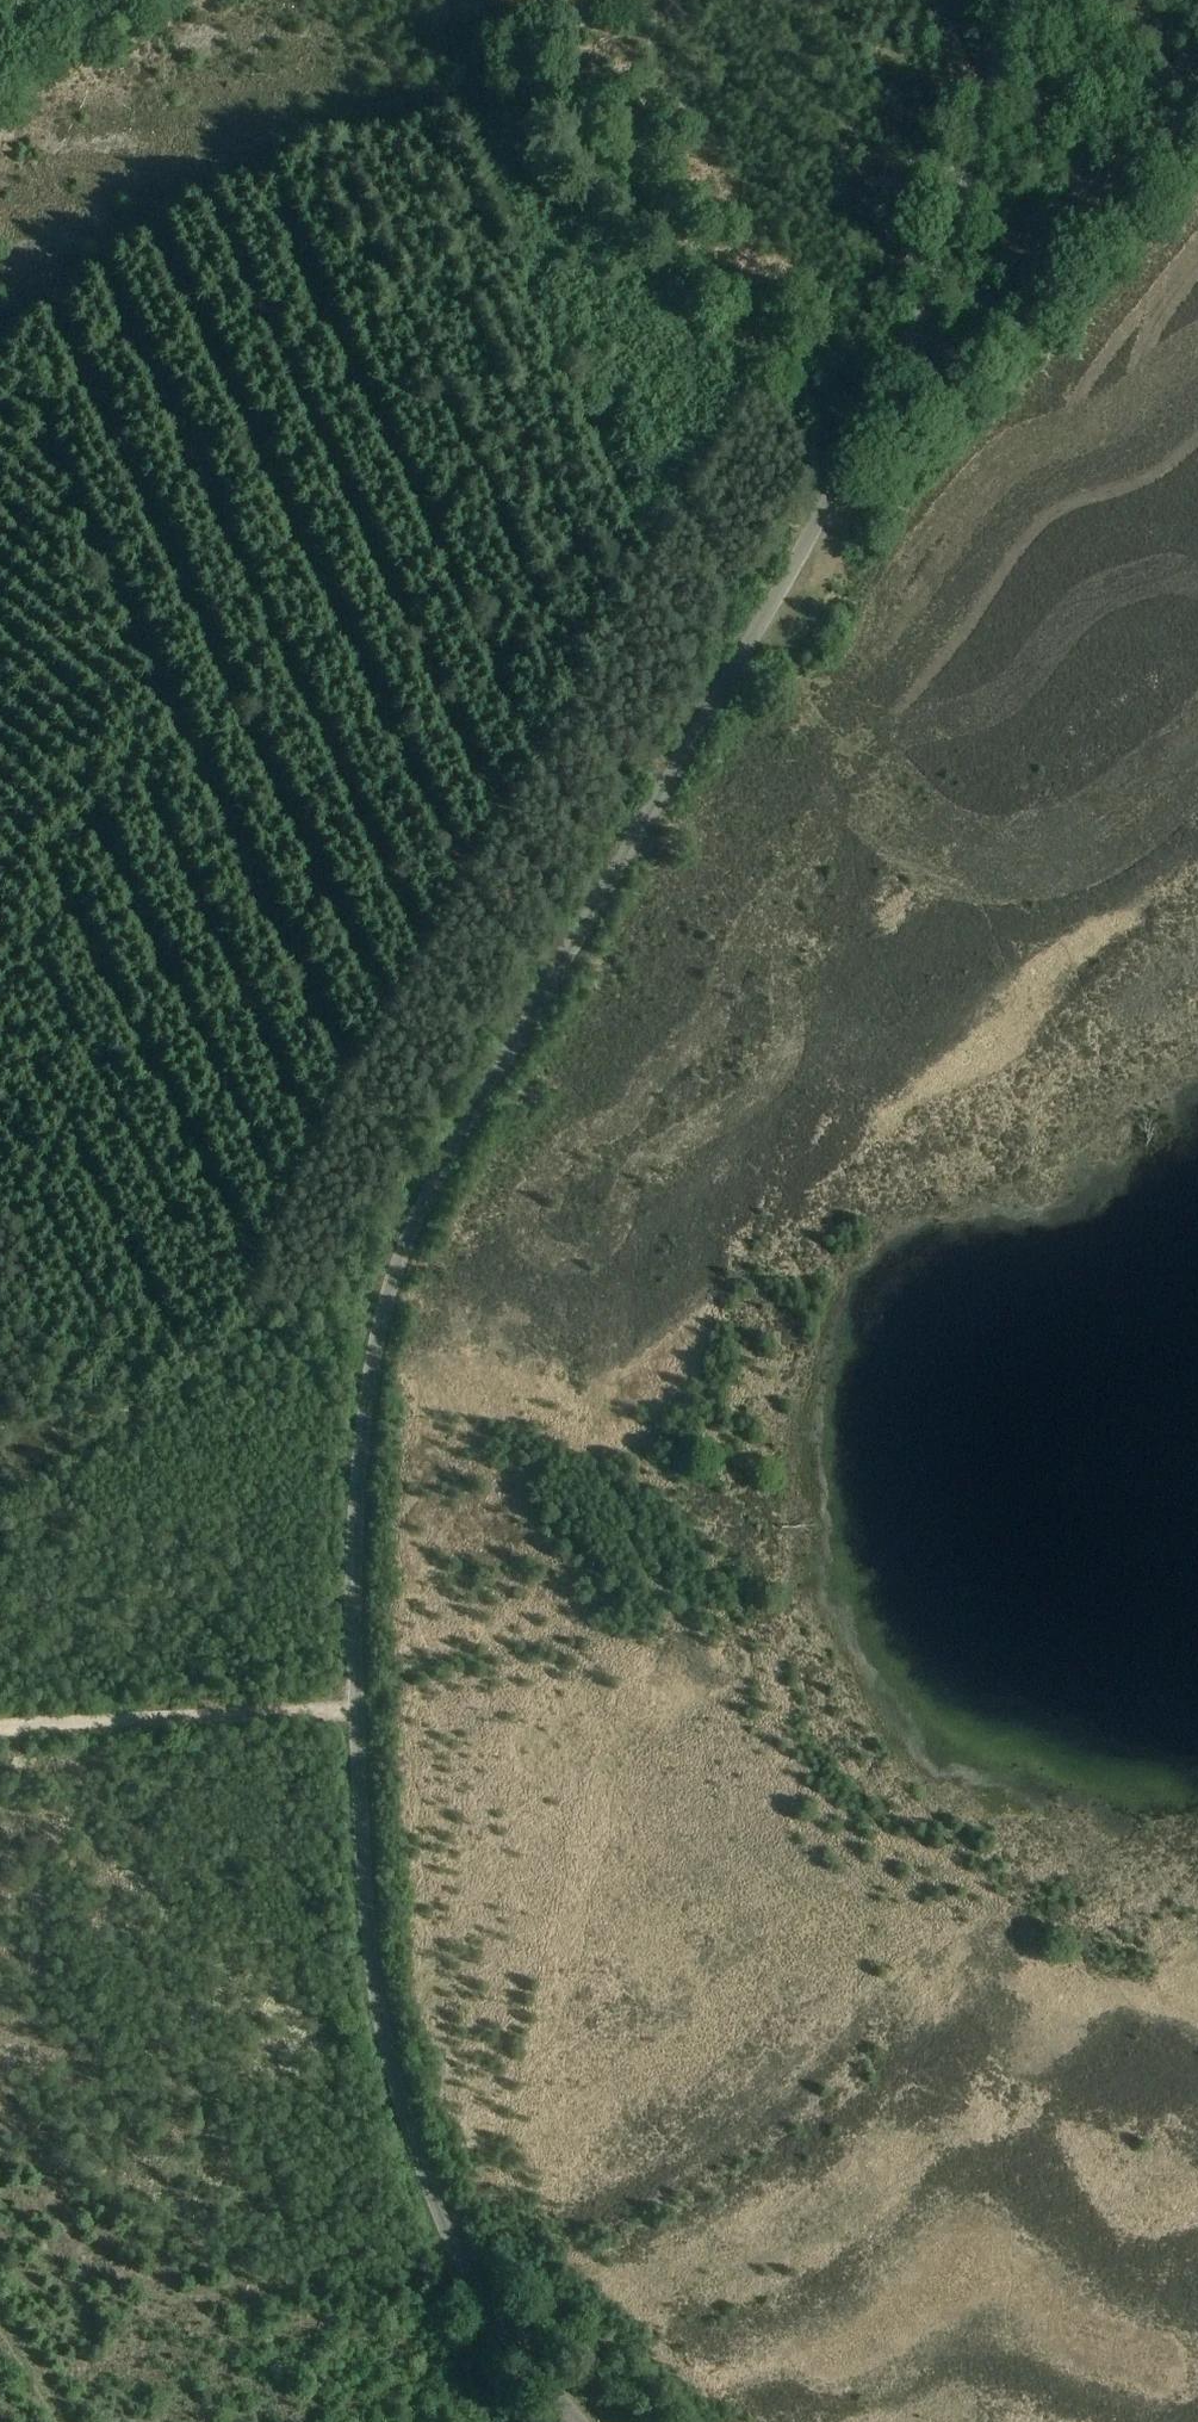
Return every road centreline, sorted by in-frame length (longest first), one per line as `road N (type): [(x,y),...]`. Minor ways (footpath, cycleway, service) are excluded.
road 1 (unclassified): [(580,2421),(497,2325),(445,2229),(388,2048),(372,1957),(356,1710),(358,1486),(373,1370),(389,1291),(419,1210),(766,615),(909,349),(1018,0)]
road 2 (track): [(356,1710),(0,1727)]

